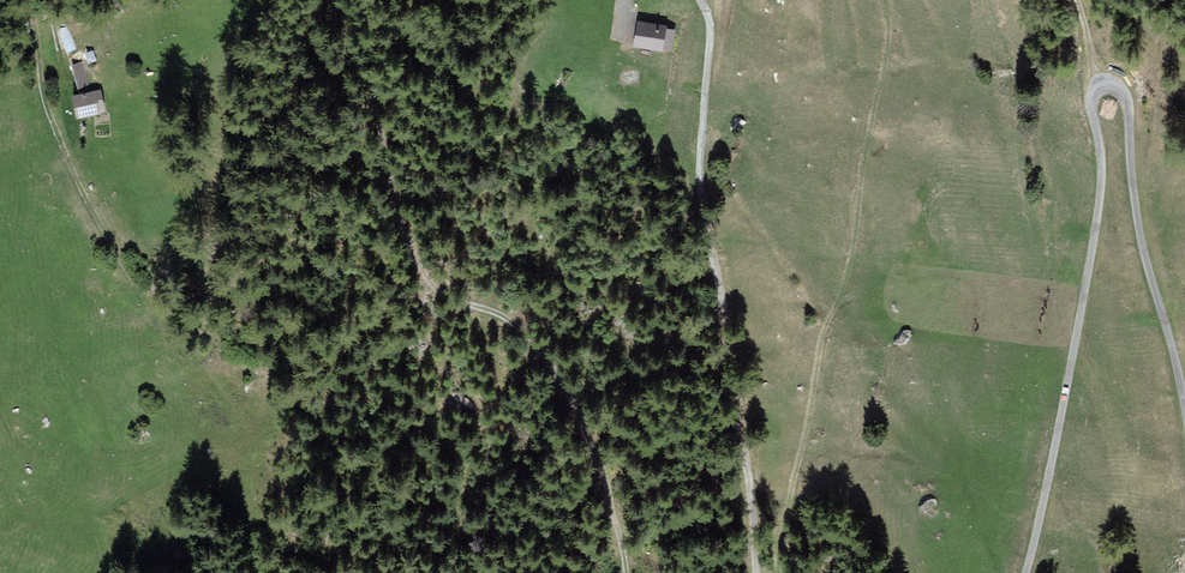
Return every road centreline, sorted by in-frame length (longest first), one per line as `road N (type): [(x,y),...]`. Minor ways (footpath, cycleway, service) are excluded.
road 1 (track): [(1184,418),(1143,257),(1127,108),(1114,85),(1101,83),(1090,102),(1099,201),(1022,572)]
road 2 (track): [(326,0),(359,72),(425,281),(514,329),(553,381),(618,499),(630,572)]
road 3 (track): [(752,572),(701,202),(709,39),(699,0)]
road 4 (track): [(29,0),(39,88),(83,197),(127,271)]

